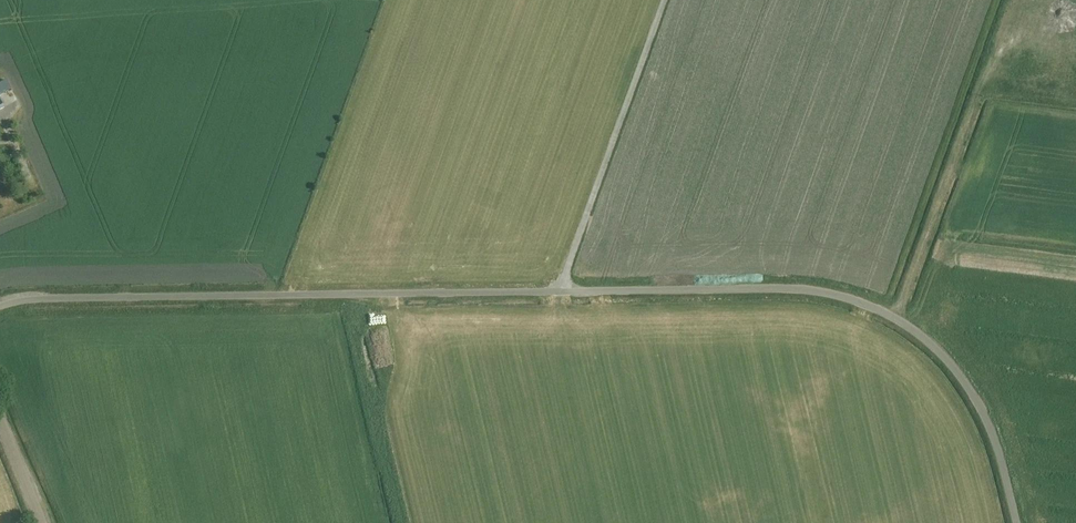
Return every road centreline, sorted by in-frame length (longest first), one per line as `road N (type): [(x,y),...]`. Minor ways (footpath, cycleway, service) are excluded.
road 1 (unclassified): [(1017,522),(991,427),(971,388),(924,335),(839,293),(802,288),(51,297),(0,306)]
road 2 (track): [(664,0),(559,291)]

